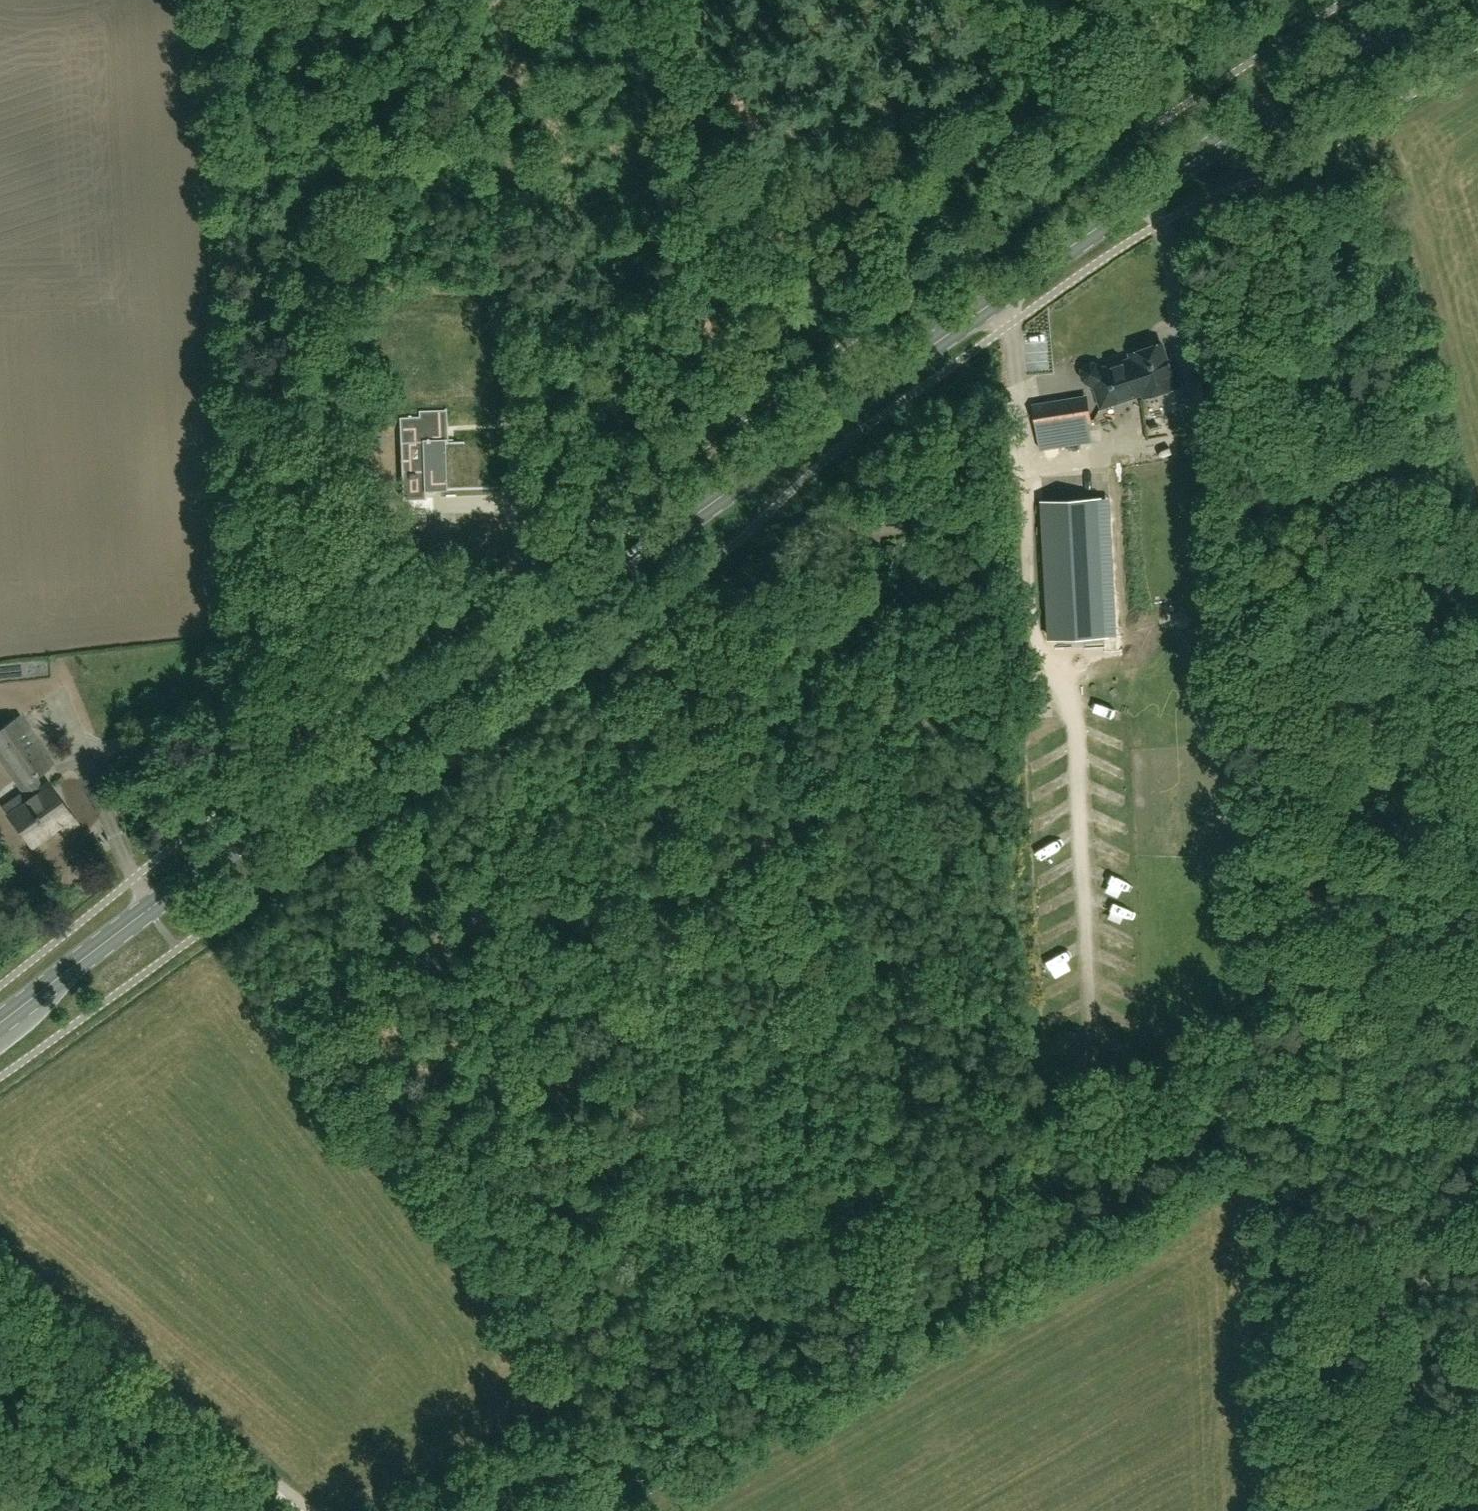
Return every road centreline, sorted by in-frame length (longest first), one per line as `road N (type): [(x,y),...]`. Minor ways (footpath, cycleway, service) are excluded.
road 1 (primary): [(0,1026),(277,816),(875,387),(1316,75),(1436,0)]
road 2 (track): [(0,1257),(312,1510)]

